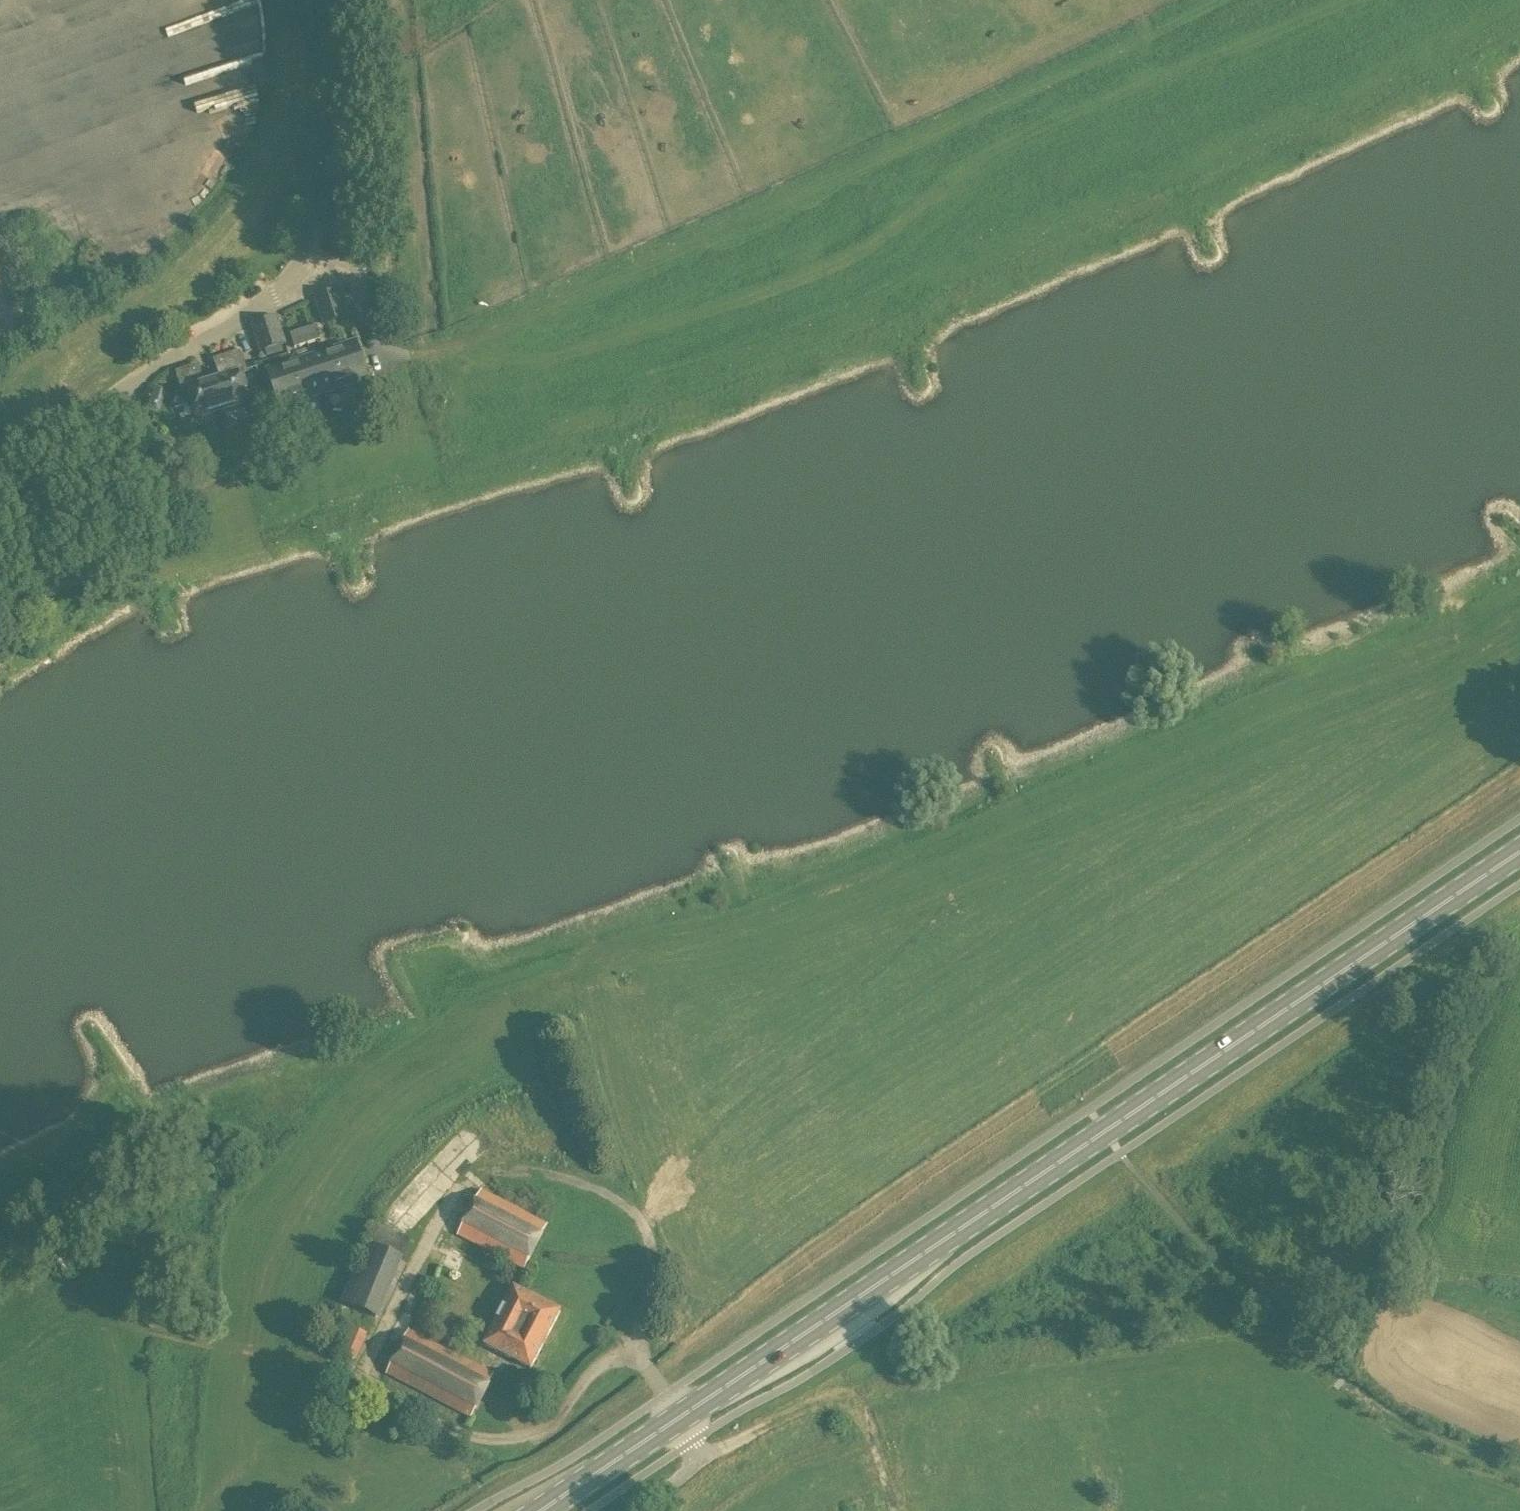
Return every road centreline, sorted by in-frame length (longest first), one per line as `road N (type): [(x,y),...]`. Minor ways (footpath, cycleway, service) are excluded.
road 1 (primary): [(543,1510),(1519,854)]
road 2 (track): [(313,255),(360,268),(369,328),(409,353),(1199,0)]
road 3 (unclassified): [(338,0),(346,137),(334,218),(294,290),(150,363),(95,428),(0,609)]

